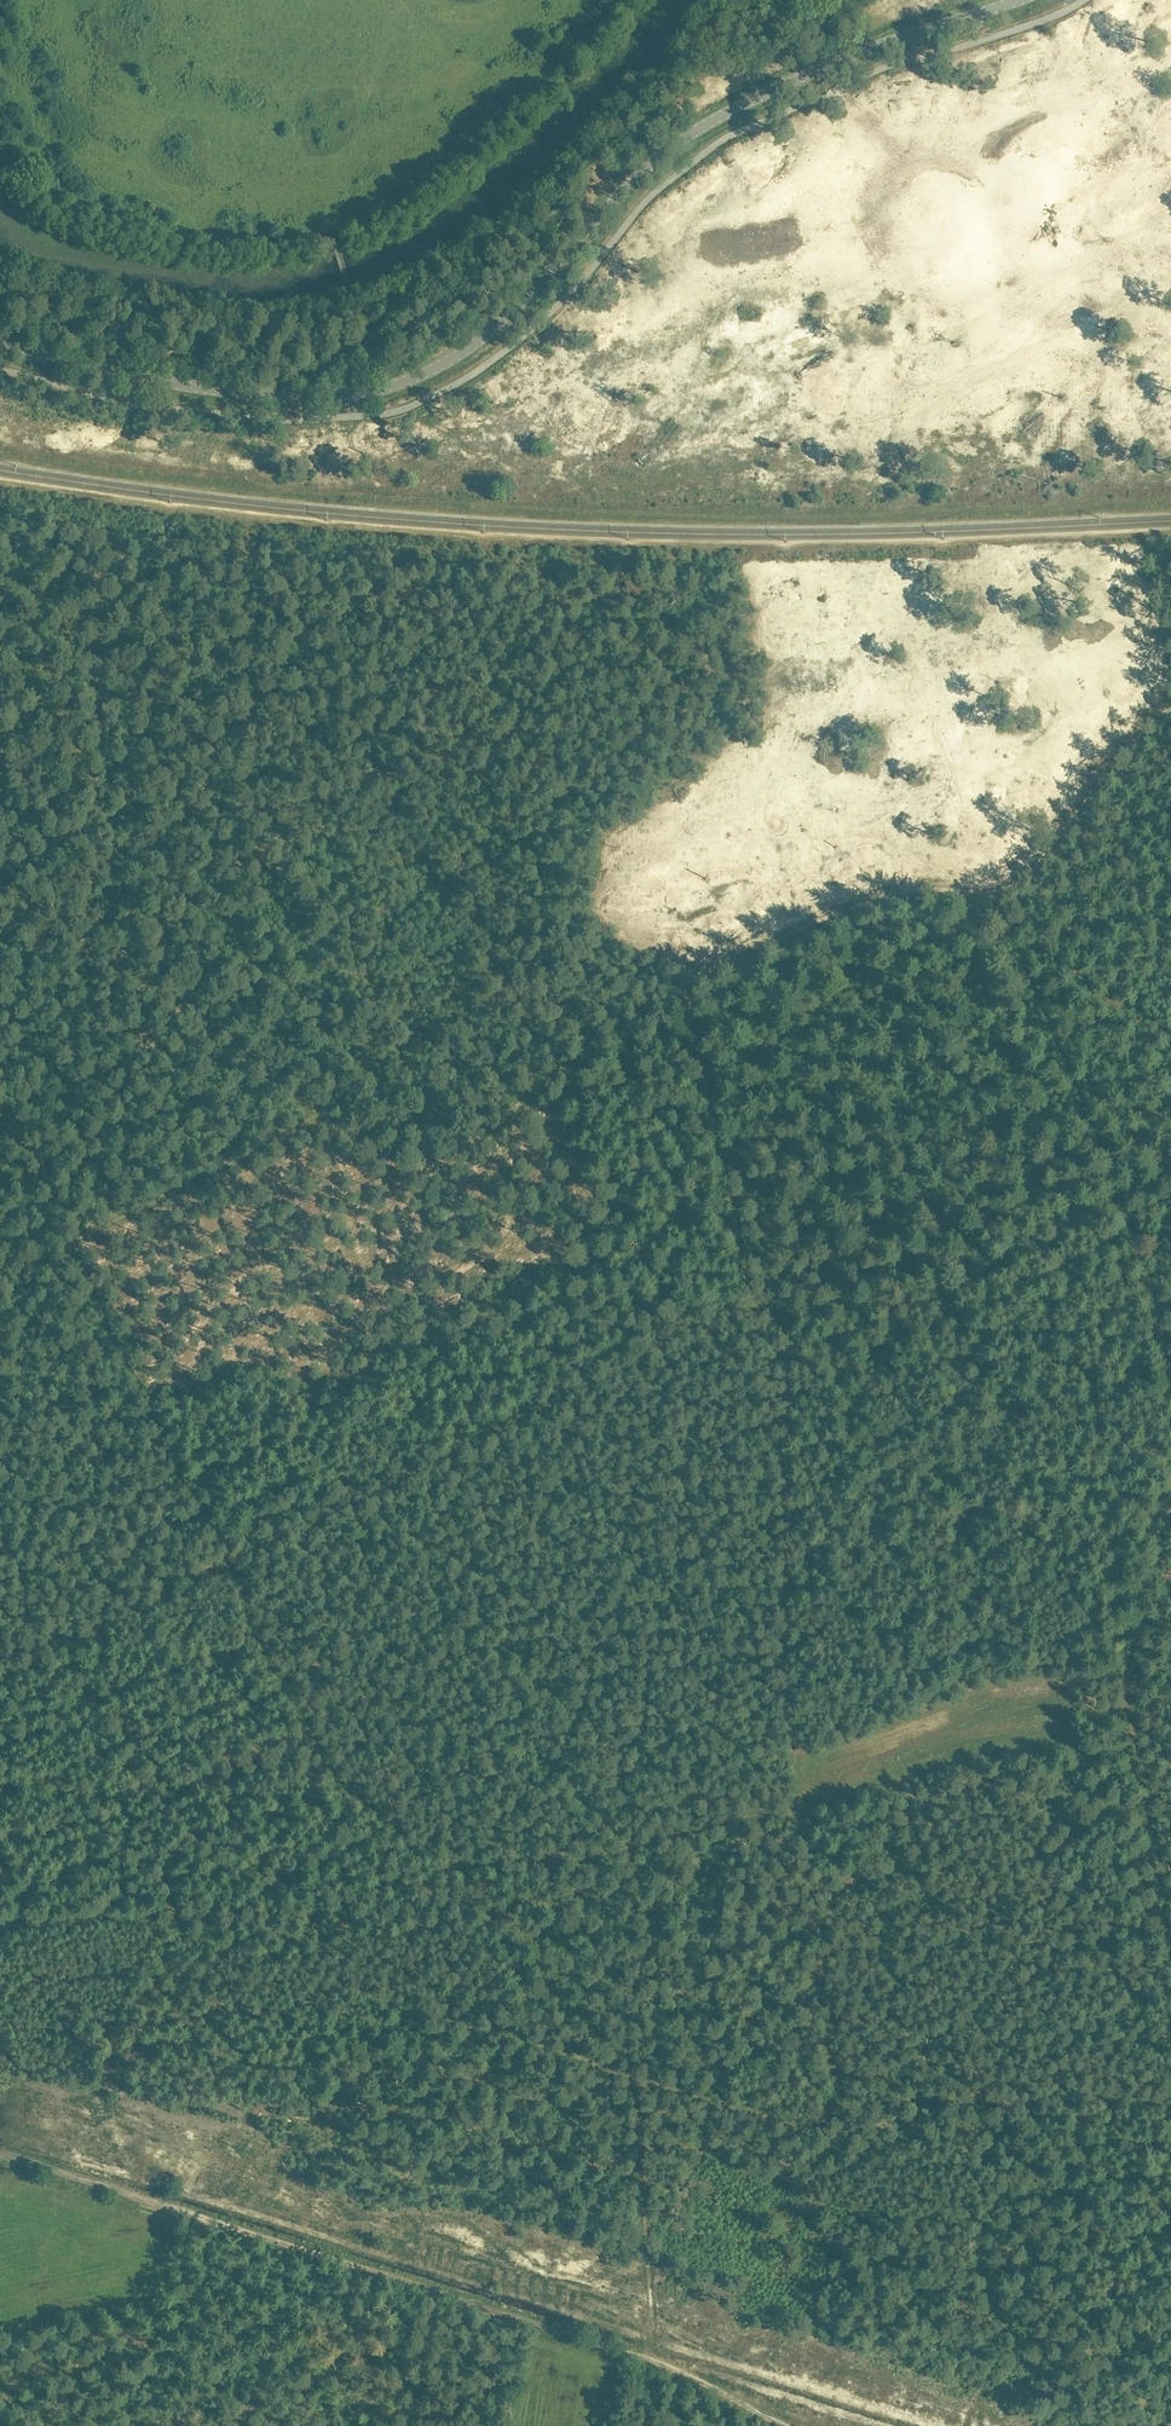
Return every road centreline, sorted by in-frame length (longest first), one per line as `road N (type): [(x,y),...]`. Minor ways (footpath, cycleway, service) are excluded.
road 1 (track): [(1170,706),(1138,720),(1008,878),(985,890),(857,912),(746,960),(572,1062),(433,1162),(401,1166),(0,877)]
road 2 (track): [(0,1933),(78,1919),(137,1921),(747,2110),(813,2121),(934,2098),(1170,2097)]
road 3 (tertiary): [(1025,0),(864,48),(707,123),(481,344),(381,389),(258,397),(182,387),(0,338)]
road 4 (track): [(992,886),(1115,1191),(1170,1379),(1166,1496),(1133,1602),(1128,1659),(1170,1894)]
road 5 (track): [(227,1565),(754,1291),(886,1305),(935,1294),(1170,1161)]
road 6 (track): [(790,2425),(650,2358),(0,2153)]
road 7 (track): [(783,1297),(790,1497),(784,1727),(826,1975),(837,2118)]
road 8 (track): [(797,1806),(670,1834),(623,1857),(486,1861),(433,1847),(381,1818),(342,1773),(227,1565)]
road 9 (track): [(323,1109),(0,1270)]
road 10 (track): [(685,994),(754,1291)]
road 11 (track): [(650,2358),(643,2128),(613,2107),(614,2070)]
road 12 (track): [(0,1682),(227,1565)]

